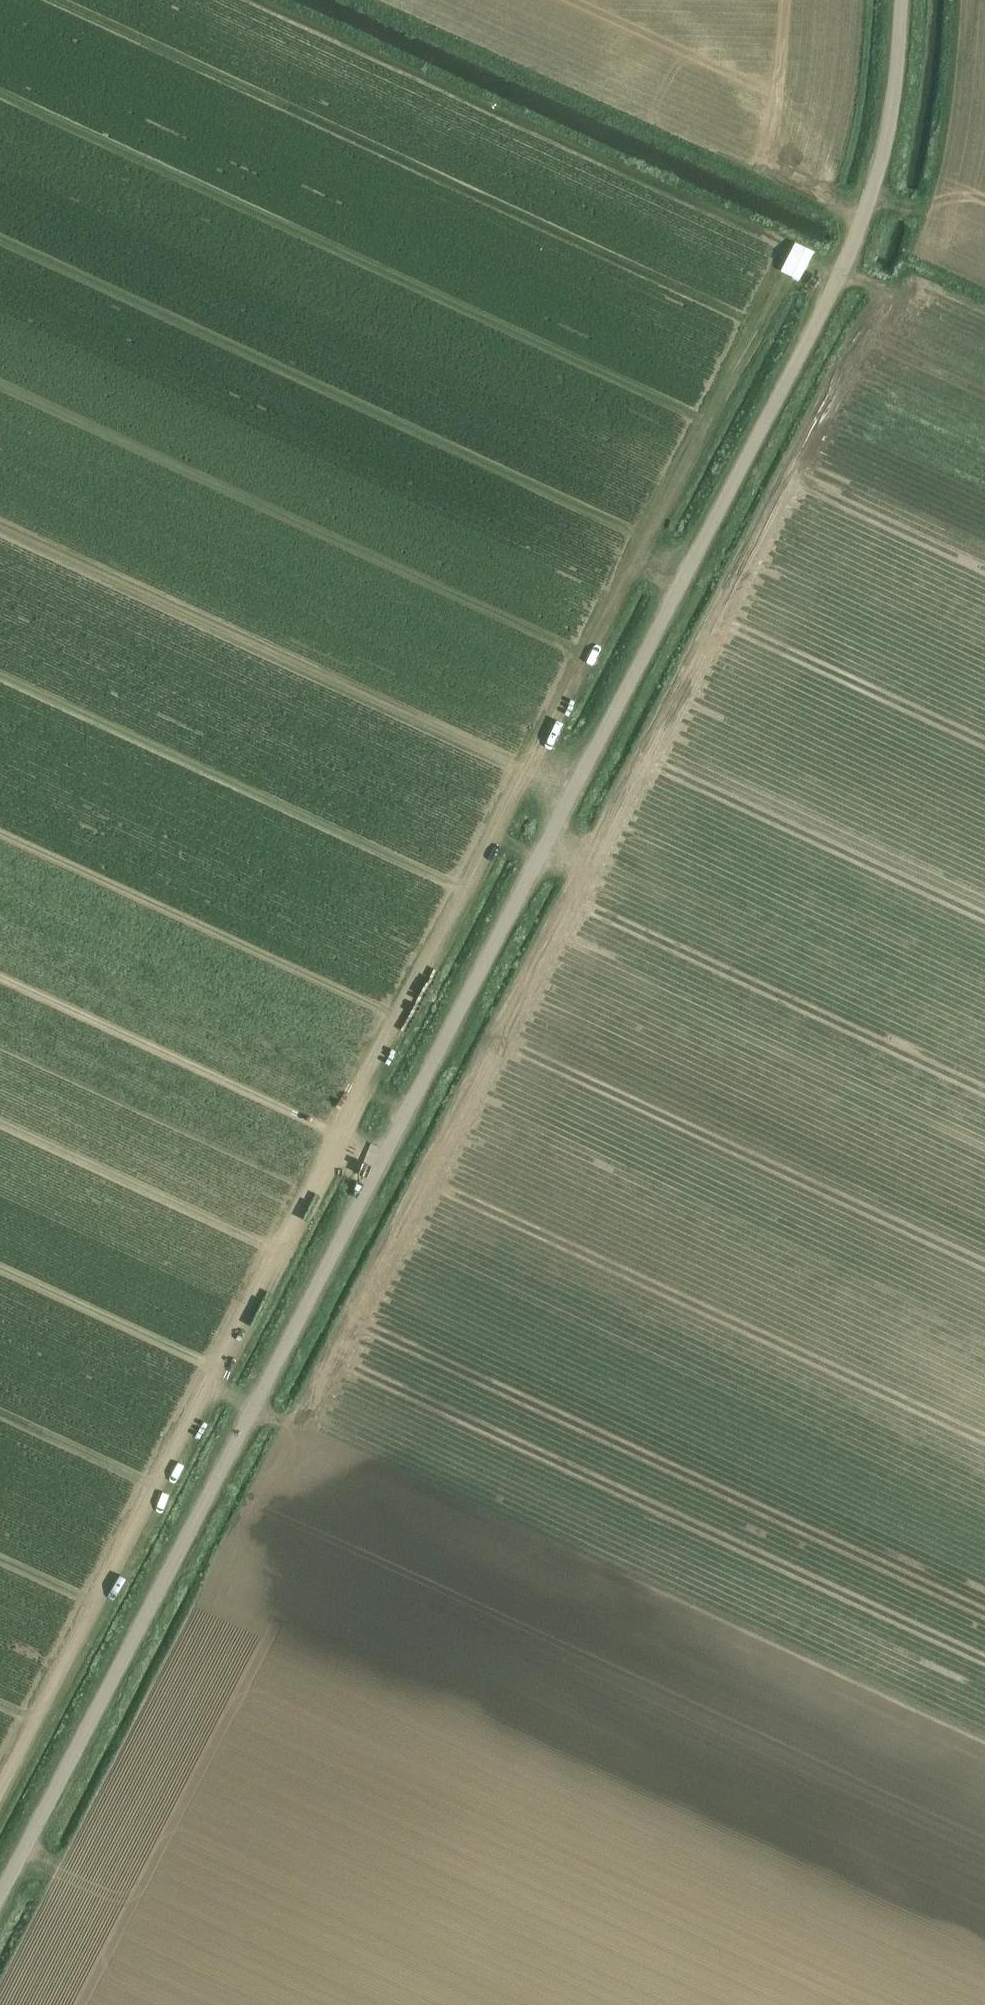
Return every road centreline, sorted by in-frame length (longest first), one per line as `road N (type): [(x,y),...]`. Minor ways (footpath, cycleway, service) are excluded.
road 1 (unclassified): [(0,1898),(844,268),(886,139),(902,0)]

